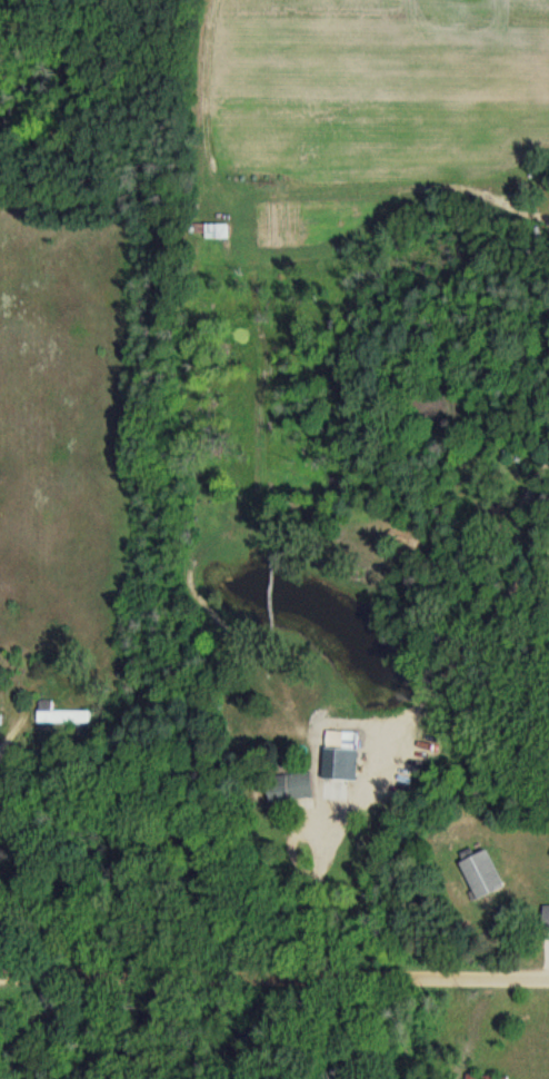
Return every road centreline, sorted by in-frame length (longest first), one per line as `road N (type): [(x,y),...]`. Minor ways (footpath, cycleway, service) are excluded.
road 1 (residential): [(548,980),(0,976)]

